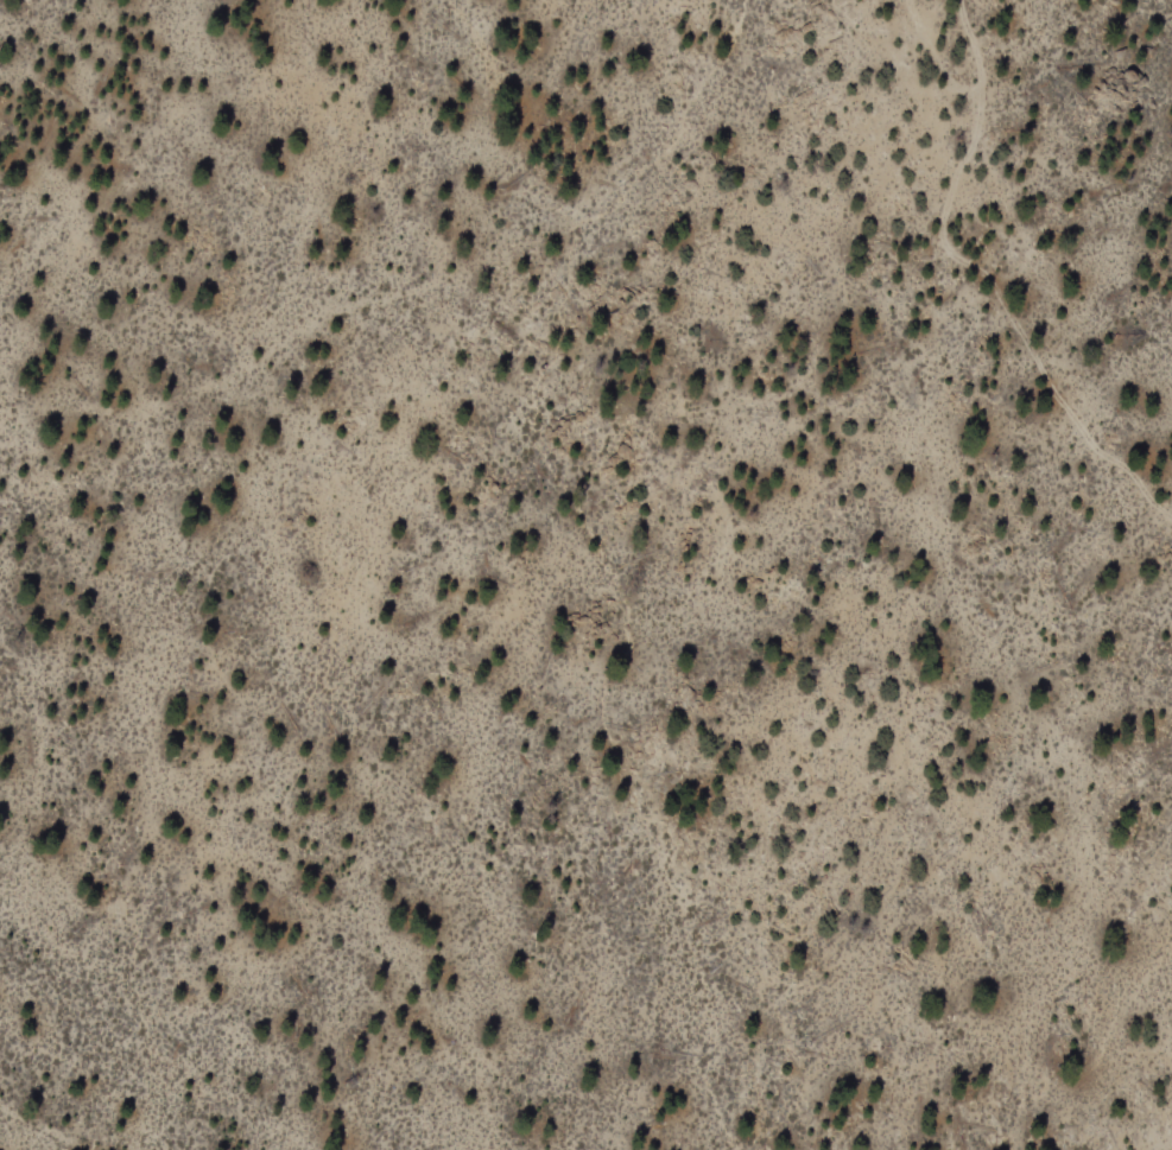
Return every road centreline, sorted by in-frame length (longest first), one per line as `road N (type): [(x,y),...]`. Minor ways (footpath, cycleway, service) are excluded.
road 1 (track): [(0,418),(199,405),(340,318),(437,290),(496,215)]

